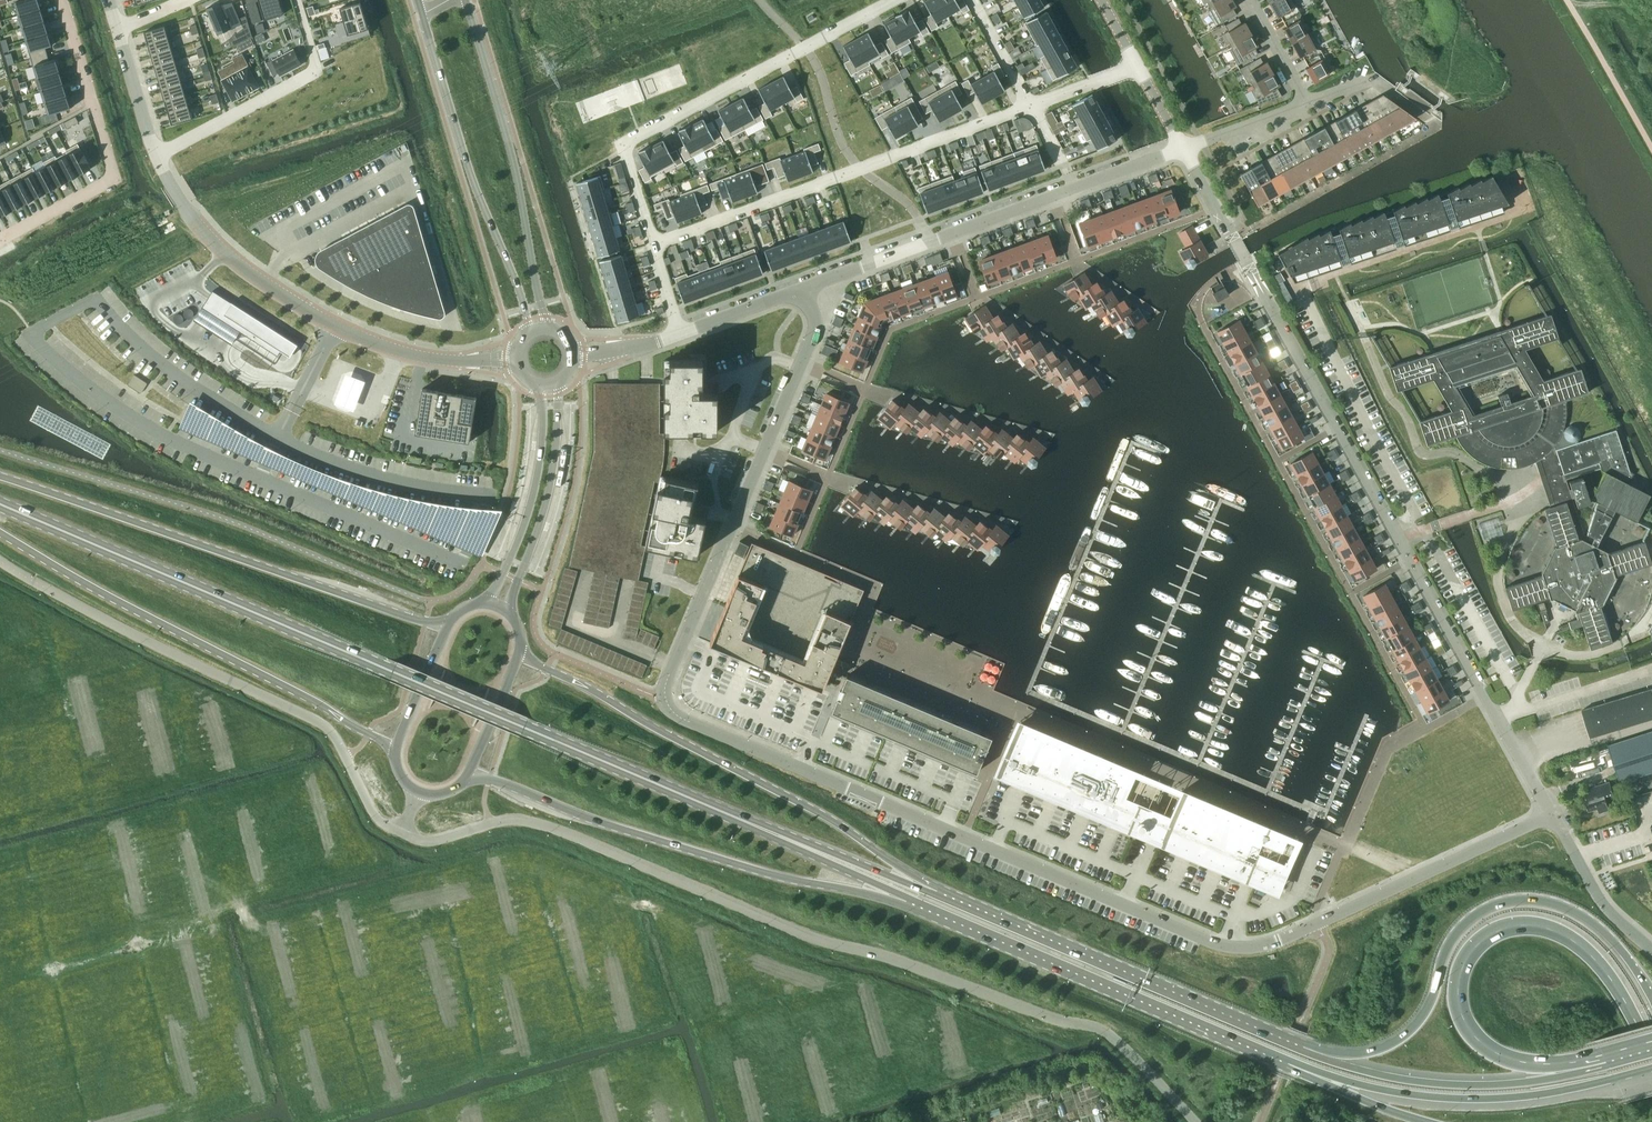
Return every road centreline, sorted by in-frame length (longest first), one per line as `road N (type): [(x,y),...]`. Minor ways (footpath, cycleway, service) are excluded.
road 1 (residential): [(665,698),(681,718),(1238,946),(1278,940),(1553,816)]
road 2 (unclassified): [(1193,1121),(1101,1031),(880,953),(811,939),(532,821),(505,820),(429,840),(403,833)]
road 3 (primary): [(747,822),(0,503)]
road 4 (residential): [(1553,816),(1180,148)]
road 5 (primary): [(937,895),(849,830),(519,651)]
road 6 (trunk): [(1609,1062),(1530,1062),(1485,1046),(1459,1004),(1472,951),(1514,925),(1567,937),(1600,964),(1651,1054)]
road 7 (primary): [(449,622),(425,621),(0,474)]
road 8 (trunk): [(1651,999),(1629,959),(1585,916),(1546,901),(1510,900),(1458,929),(1429,1004),(1404,1034),(1358,1053),(1302,1050)]
road 9 (primary): [(468,772),(584,818),(777,876),(911,897)]
road 10 (primary): [(0,532),(394,751)]
road 11 (residential): [(665,698),(816,326),(805,288)]
road 12 (residential): [(156,158),(226,253),(335,325),(427,357),(520,361)]
road 13 (residential): [(654,242),(623,145),(897,0)]
road 14 (primary): [(911,897),(1289,1059)]
road 15 (residential): [(654,242),(1030,106)]
road 16 (primary): [(1302,1050),(937,895)]
road 17 (unclassified): [(313,719),(0,560)]
road 18 (tertiary): [(421,10),(474,185),(515,278),(527,339)]
road 19 (tertiary): [(551,333),(508,140),(466,0)]
road 20 (residential): [(64,0),(117,178),(0,239)]
road 21 (residential): [(805,288),(1071,189)]
road 22 (residential): [(156,158),(317,68),(297,0)]
road 23 (tertiary): [(512,615),(551,481),(559,377)]
road 24 (primary): [(1289,1059),(1382,1088),(1523,1095)]
road 25 (tertiary): [(534,380),(543,408),(539,472),(517,543),(485,602)]
road 26 (primary): [(937,895),(747,822)]
road 27 (primary): [(747,822),(911,897)]
road 28 (primary): [(1471,1085),(1364,1071),(1302,1050)]
road 29 (unclassified): [(1651,953),(1599,900),(1553,816)]
road 30 (trunk): [(1289,1059),(1357,1097),(1428,1121)]
road 31 (unclassified): [(313,719),(335,737),(377,817),(403,833)]
road 32 (tertiary): [(449,622),(394,751)]
road 33 (trunk): [(1609,1062),(1471,1085)]
road 34 (unclassified): [(117,29),(156,158)]
road 35 (residential): [(1180,148),(1307,103)]
road 36 (residential): [(681,333),(805,288)]
road 37 (tertiary): [(468,772),(519,651)]
road 38 (trunk): [(1523,1095),(1651,1067)]
road 39 (residential): [(971,0),(1030,106)]

